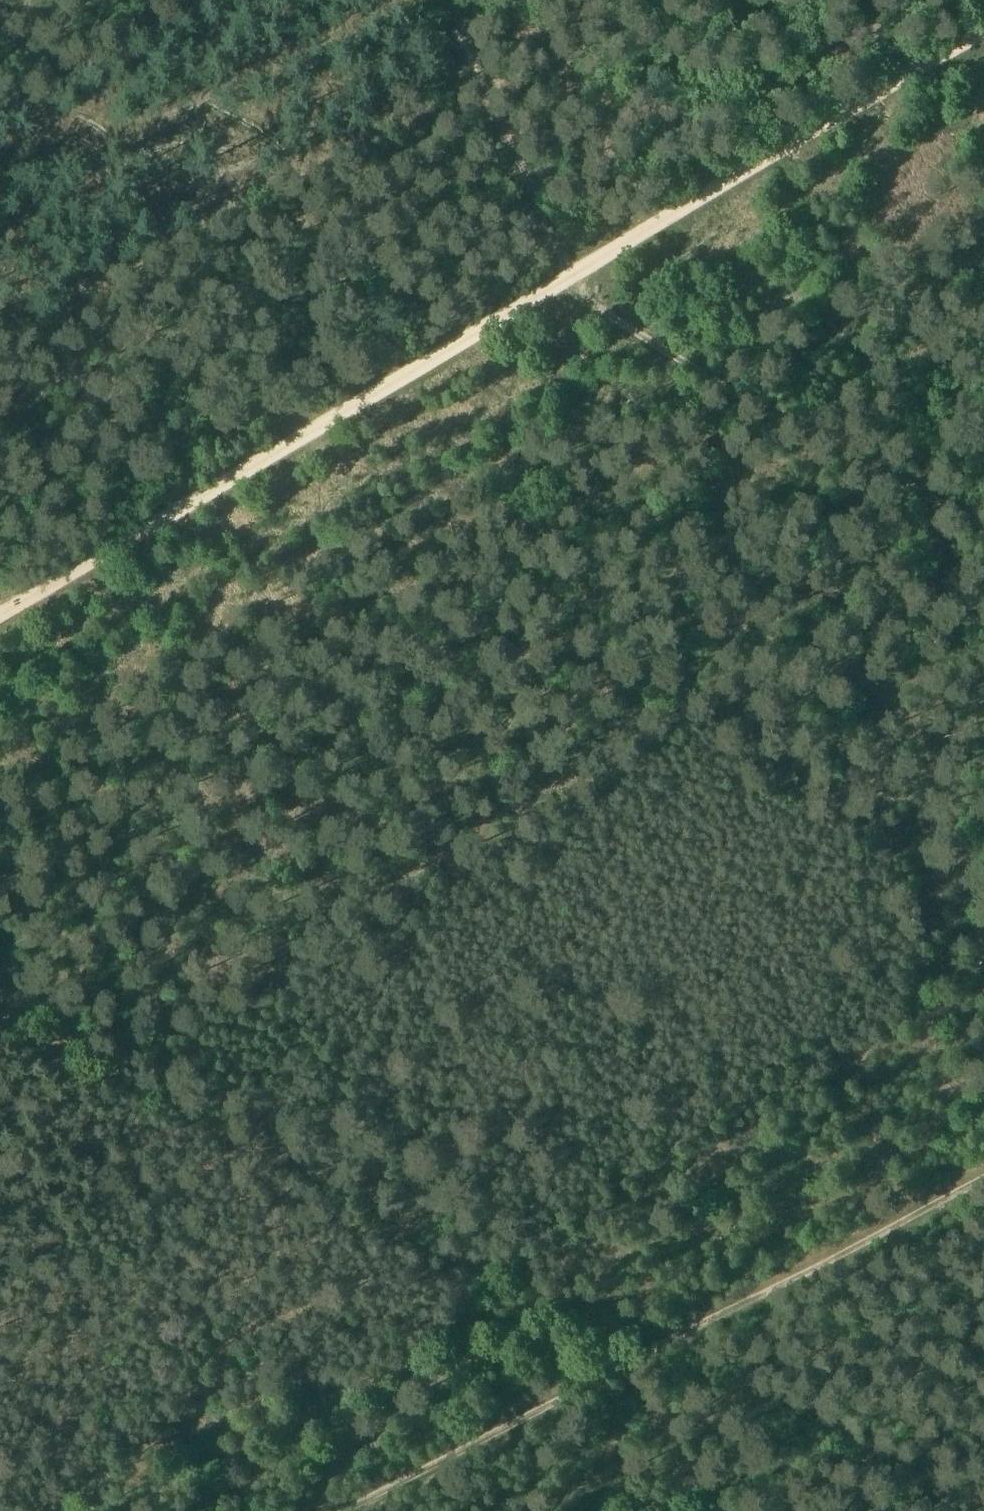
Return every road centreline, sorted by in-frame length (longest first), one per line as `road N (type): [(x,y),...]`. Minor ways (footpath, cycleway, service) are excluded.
road 1 (track): [(983,37),(0,612)]
road 2 (track): [(351,1510),(983,1177)]
road 3 (track): [(983,528),(614,318),(577,276)]
road 4 (track): [(435,0),(499,108),(577,276)]

